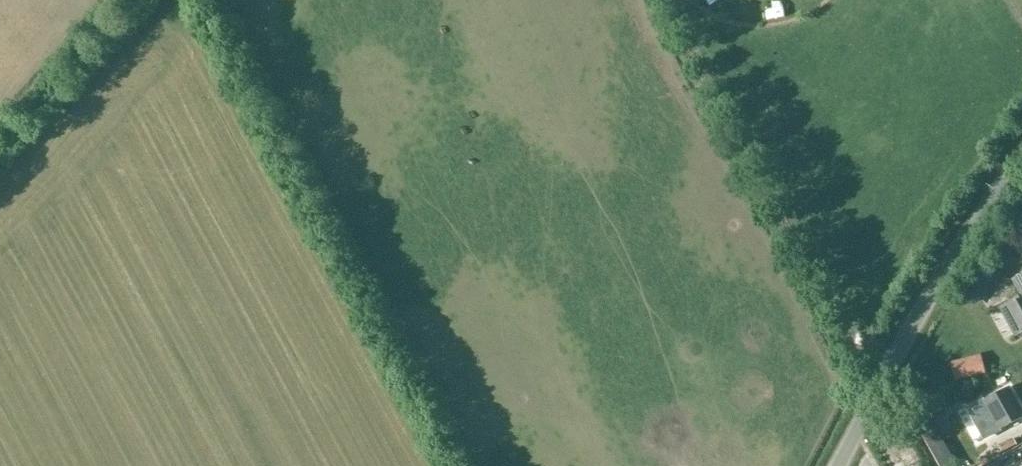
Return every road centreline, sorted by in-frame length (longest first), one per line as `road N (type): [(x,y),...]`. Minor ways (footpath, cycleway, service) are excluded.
road 1 (unclassified): [(840,465),(910,333),(1021,156)]

